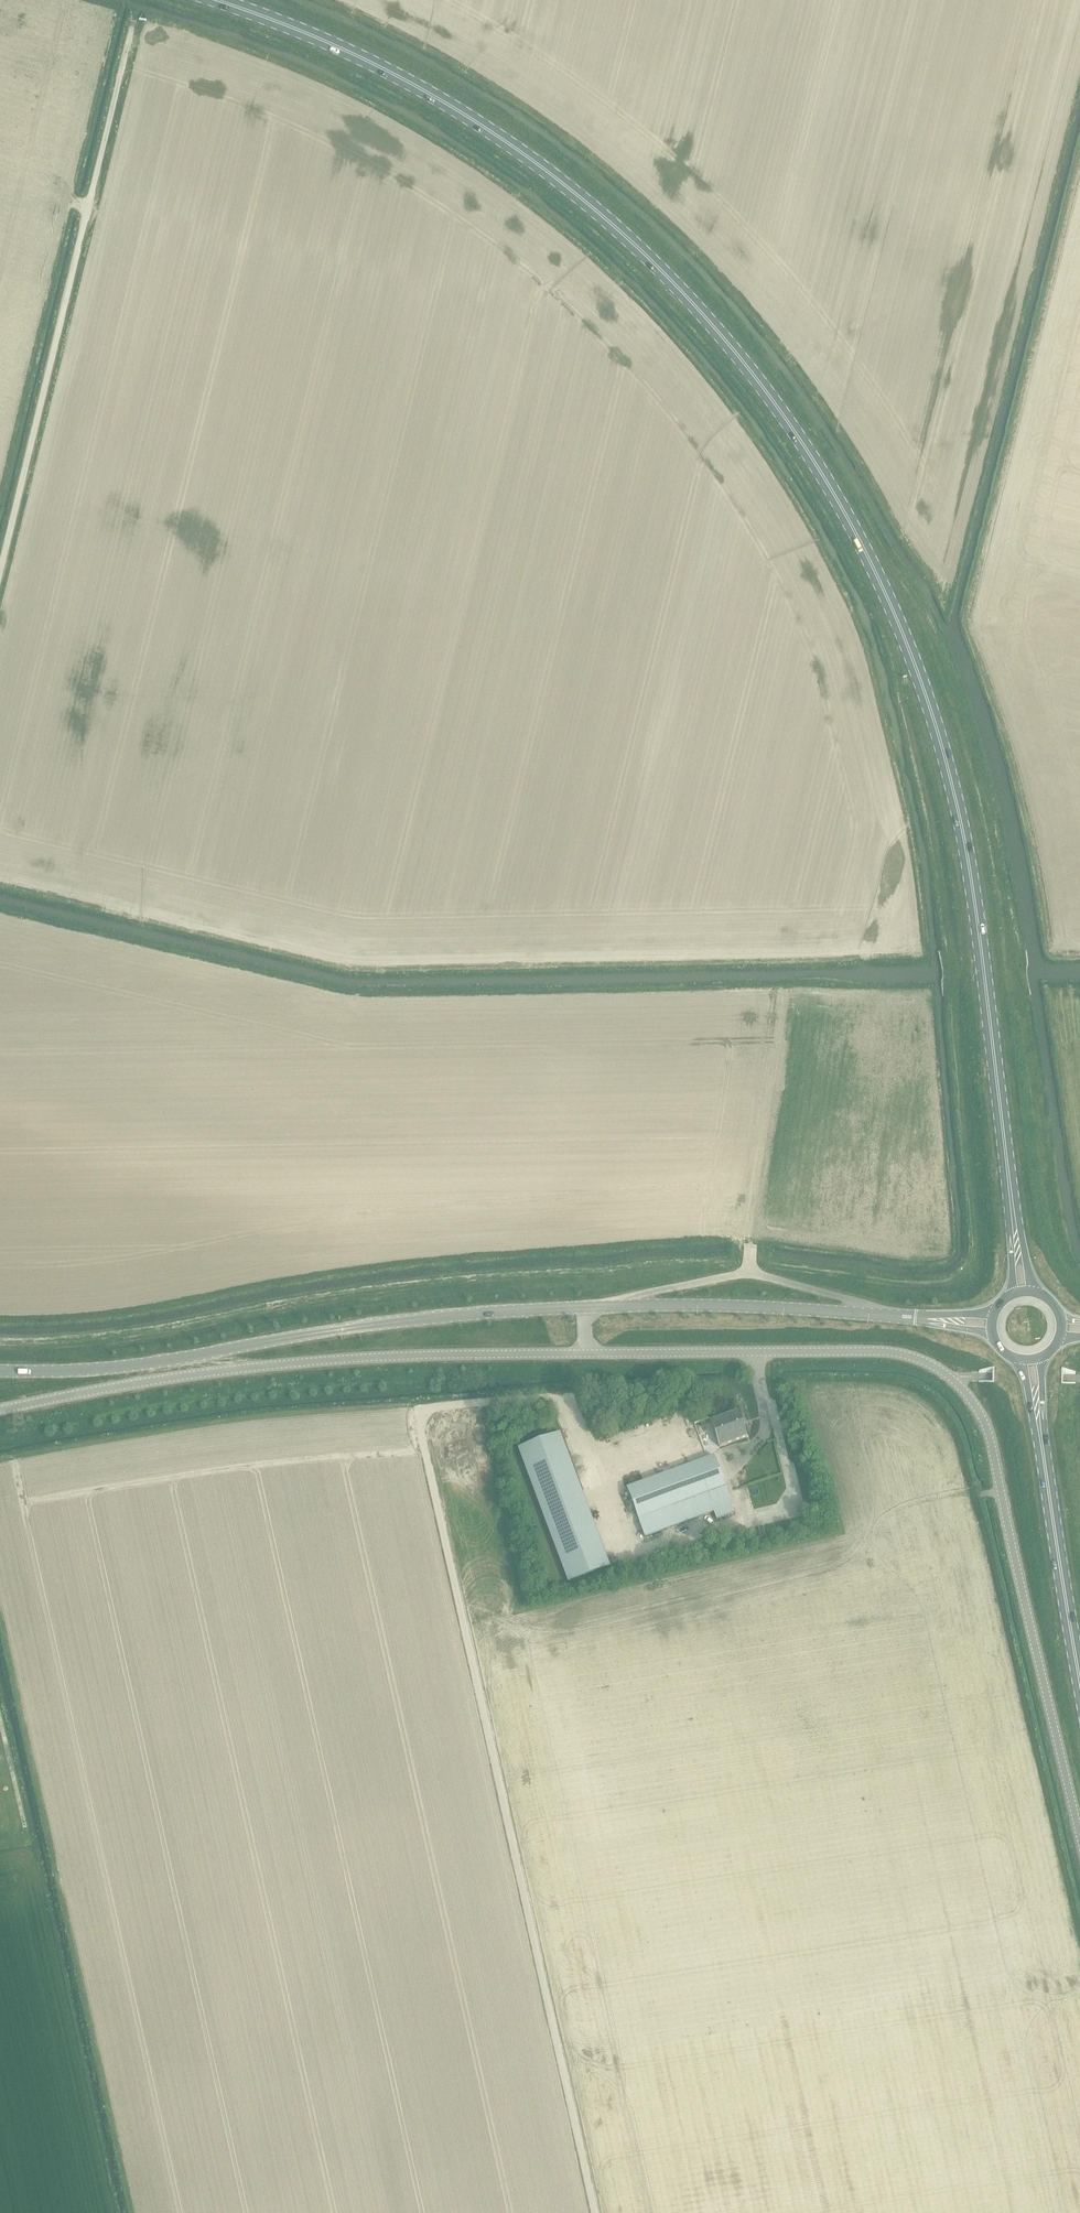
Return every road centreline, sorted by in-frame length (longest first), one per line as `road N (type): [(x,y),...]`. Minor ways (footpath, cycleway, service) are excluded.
road 1 (primary): [(1014,1224),(971,875),(940,740),(893,609),(805,448),(686,295),(541,166),(372,63),(216,0)]
road 2 (unclassified): [(0,1410),(287,1363),(466,1354),(873,1350),(925,1362),(952,1379)]
road 3 (track): [(595,2212),(421,1433),(433,1408),(559,1396)]
road 4 (track): [(0,879),(342,963),(915,953)]
road 5 (tertiary): [(915,1318),(735,1306),(522,1309),(340,1329),(119,1367),(0,1370)]
road 6 (track): [(133,2212),(0,1617)]
road 7 (track): [(0,571),(131,25)]
road 8 (unclassified): [(1079,1838),(989,1434),(952,1379)]
road 9 (track): [(0,1460),(224,1422),(339,1410),(424,1412)]
road 10 (primary): [(1079,1682),(1040,1432)]

